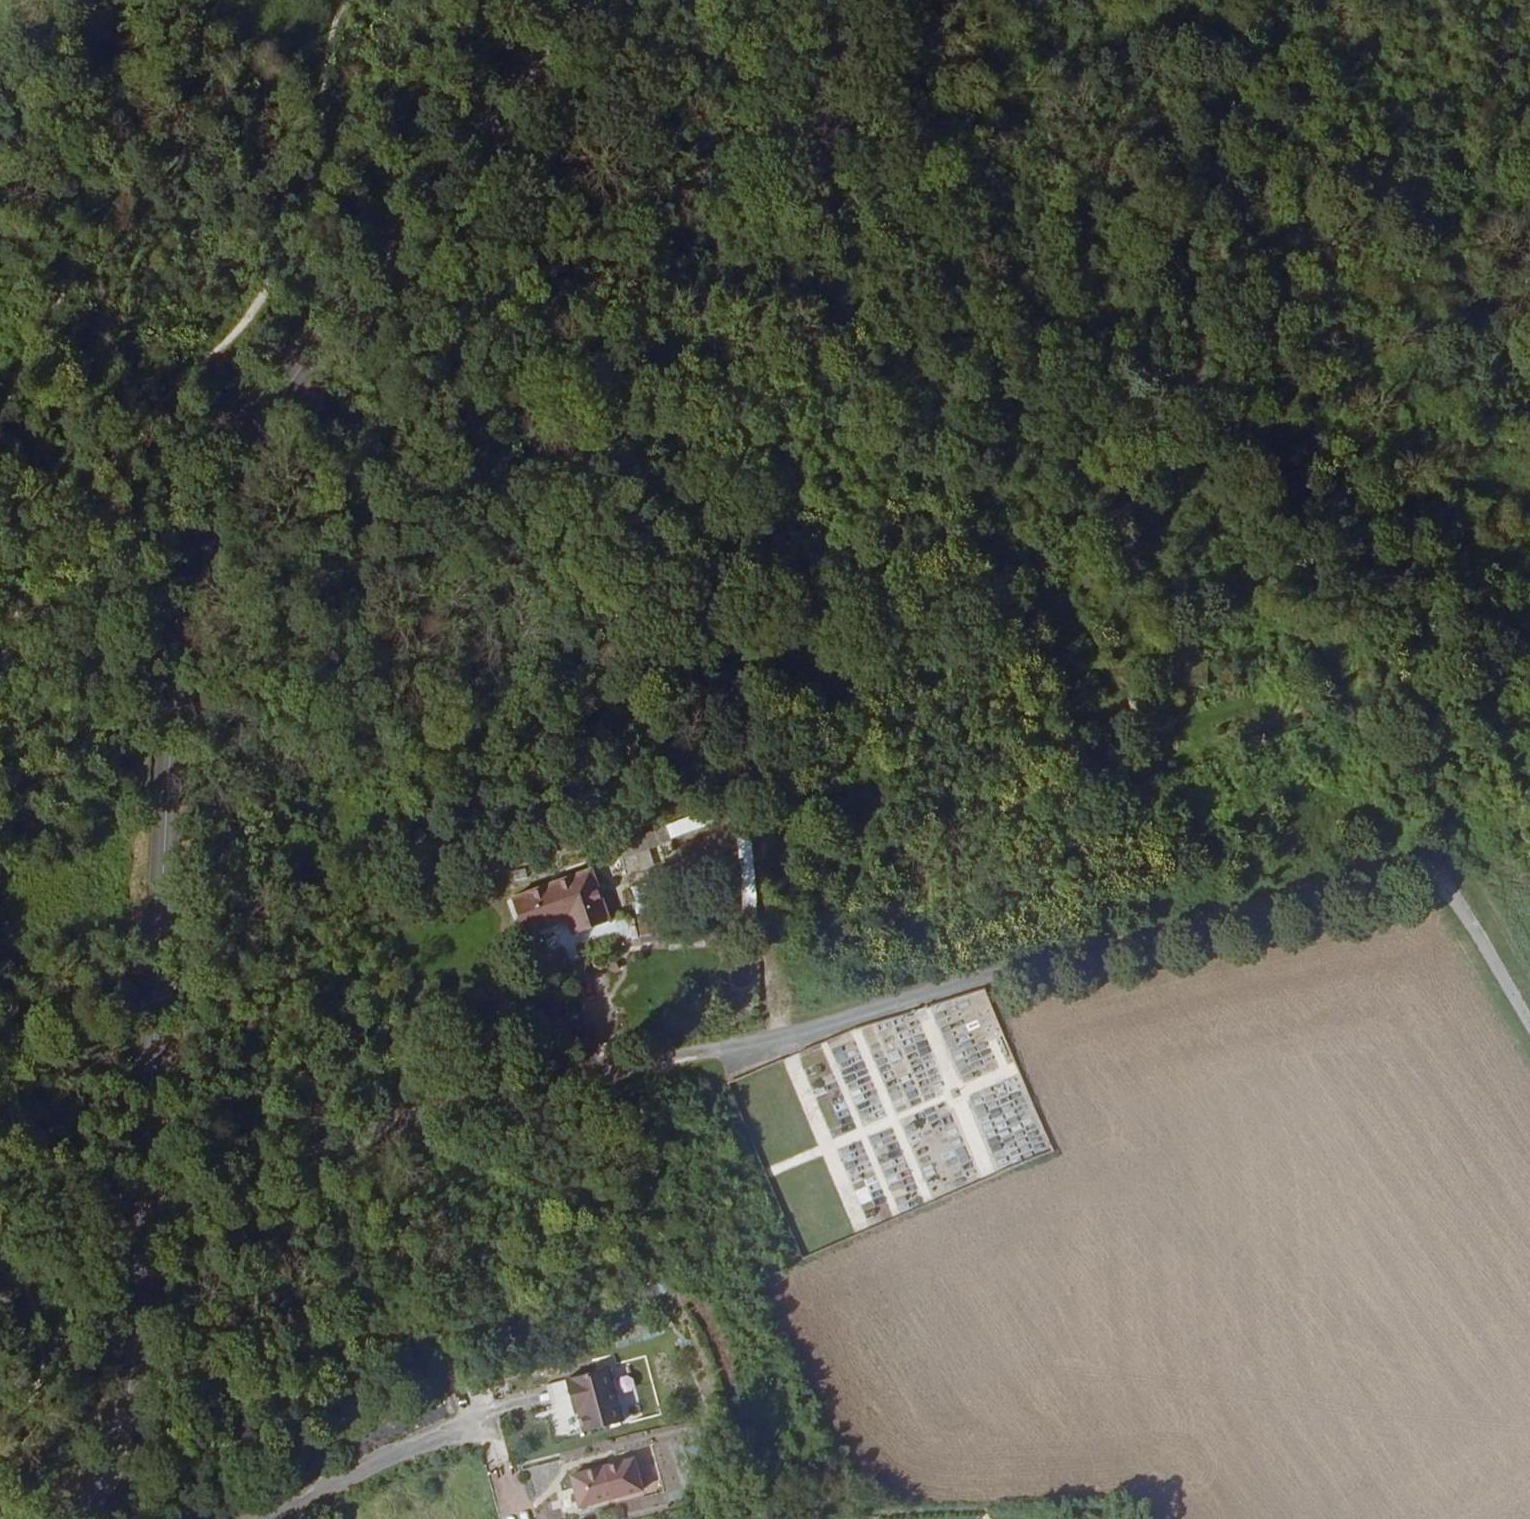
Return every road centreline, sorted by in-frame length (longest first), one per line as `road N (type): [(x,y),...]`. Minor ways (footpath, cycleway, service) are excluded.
road 1 (secondary): [(583,0),(336,313),(239,466),(195,556),(167,695),(157,1043),(120,1394),(93,1481),(71,1518)]

